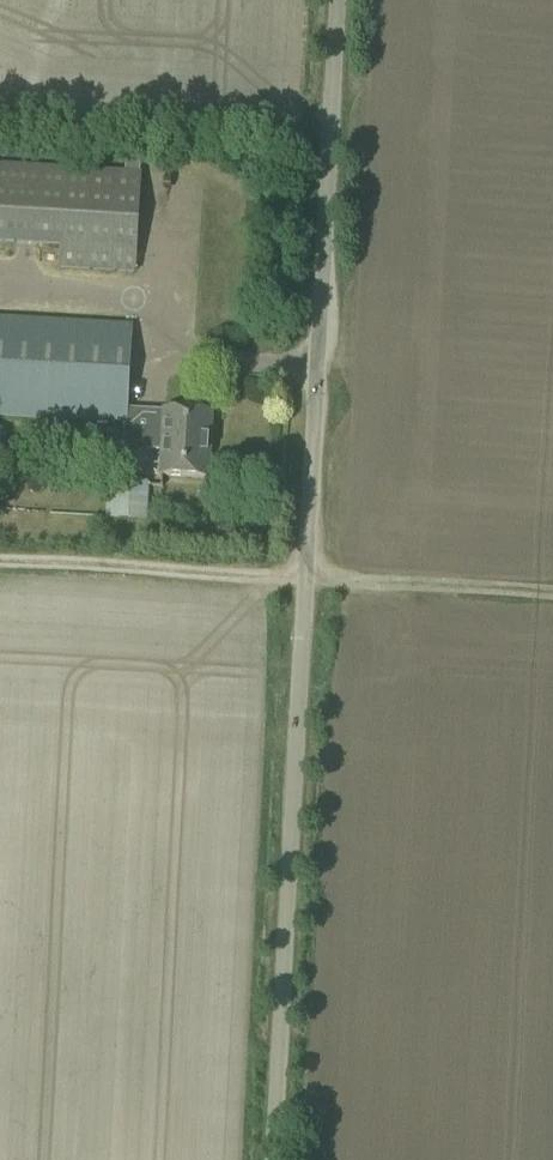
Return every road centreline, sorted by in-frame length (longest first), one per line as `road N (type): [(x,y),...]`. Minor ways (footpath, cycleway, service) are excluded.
road 1 (unclassified): [(275,1159),(336,0)]
road 2 (track): [(552,594),(0,561)]

